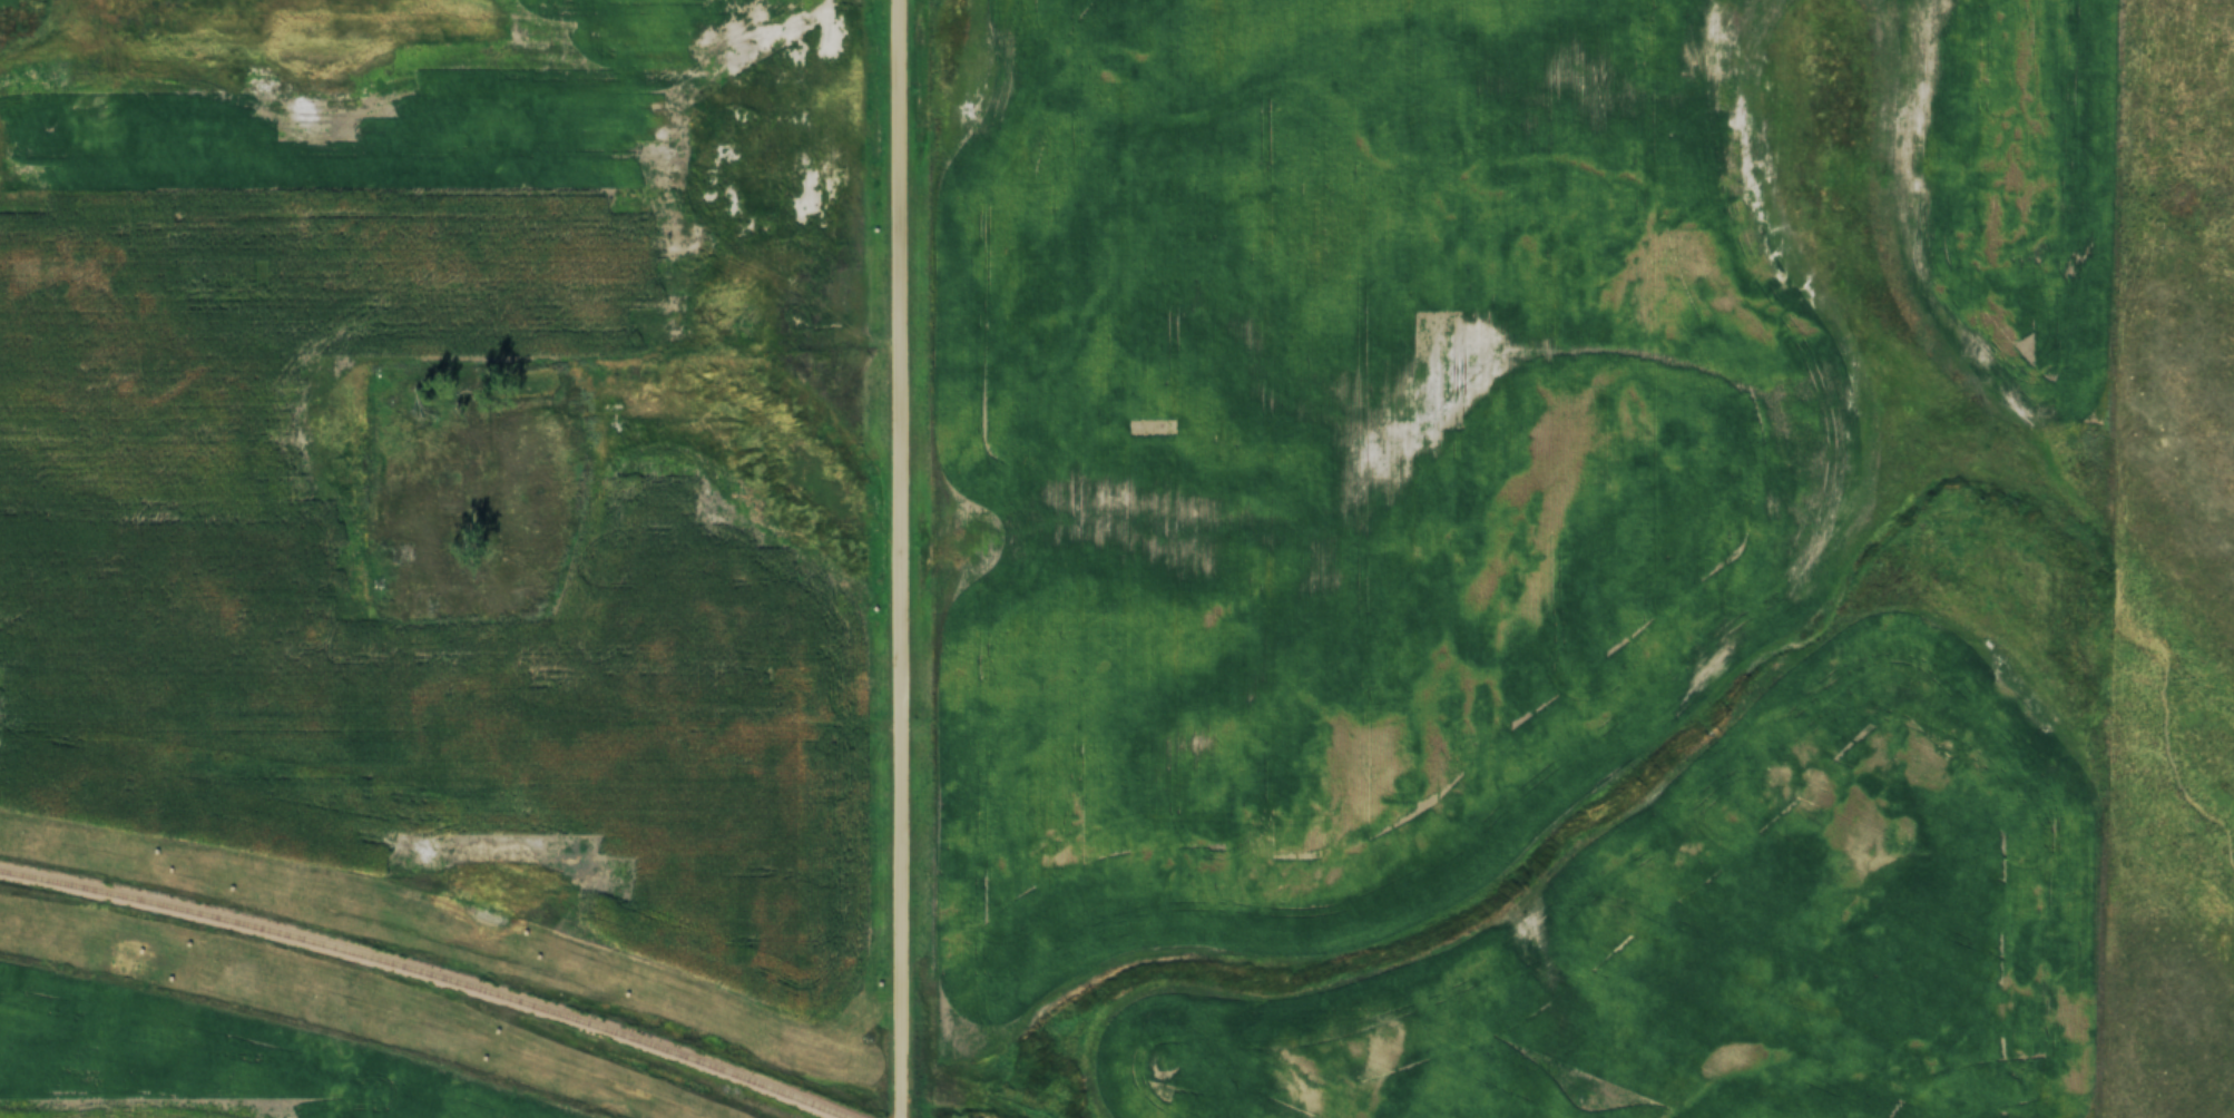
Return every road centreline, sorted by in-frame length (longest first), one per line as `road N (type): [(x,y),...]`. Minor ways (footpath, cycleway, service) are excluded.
road 1 (residential): [(898,1117),(898,0)]

